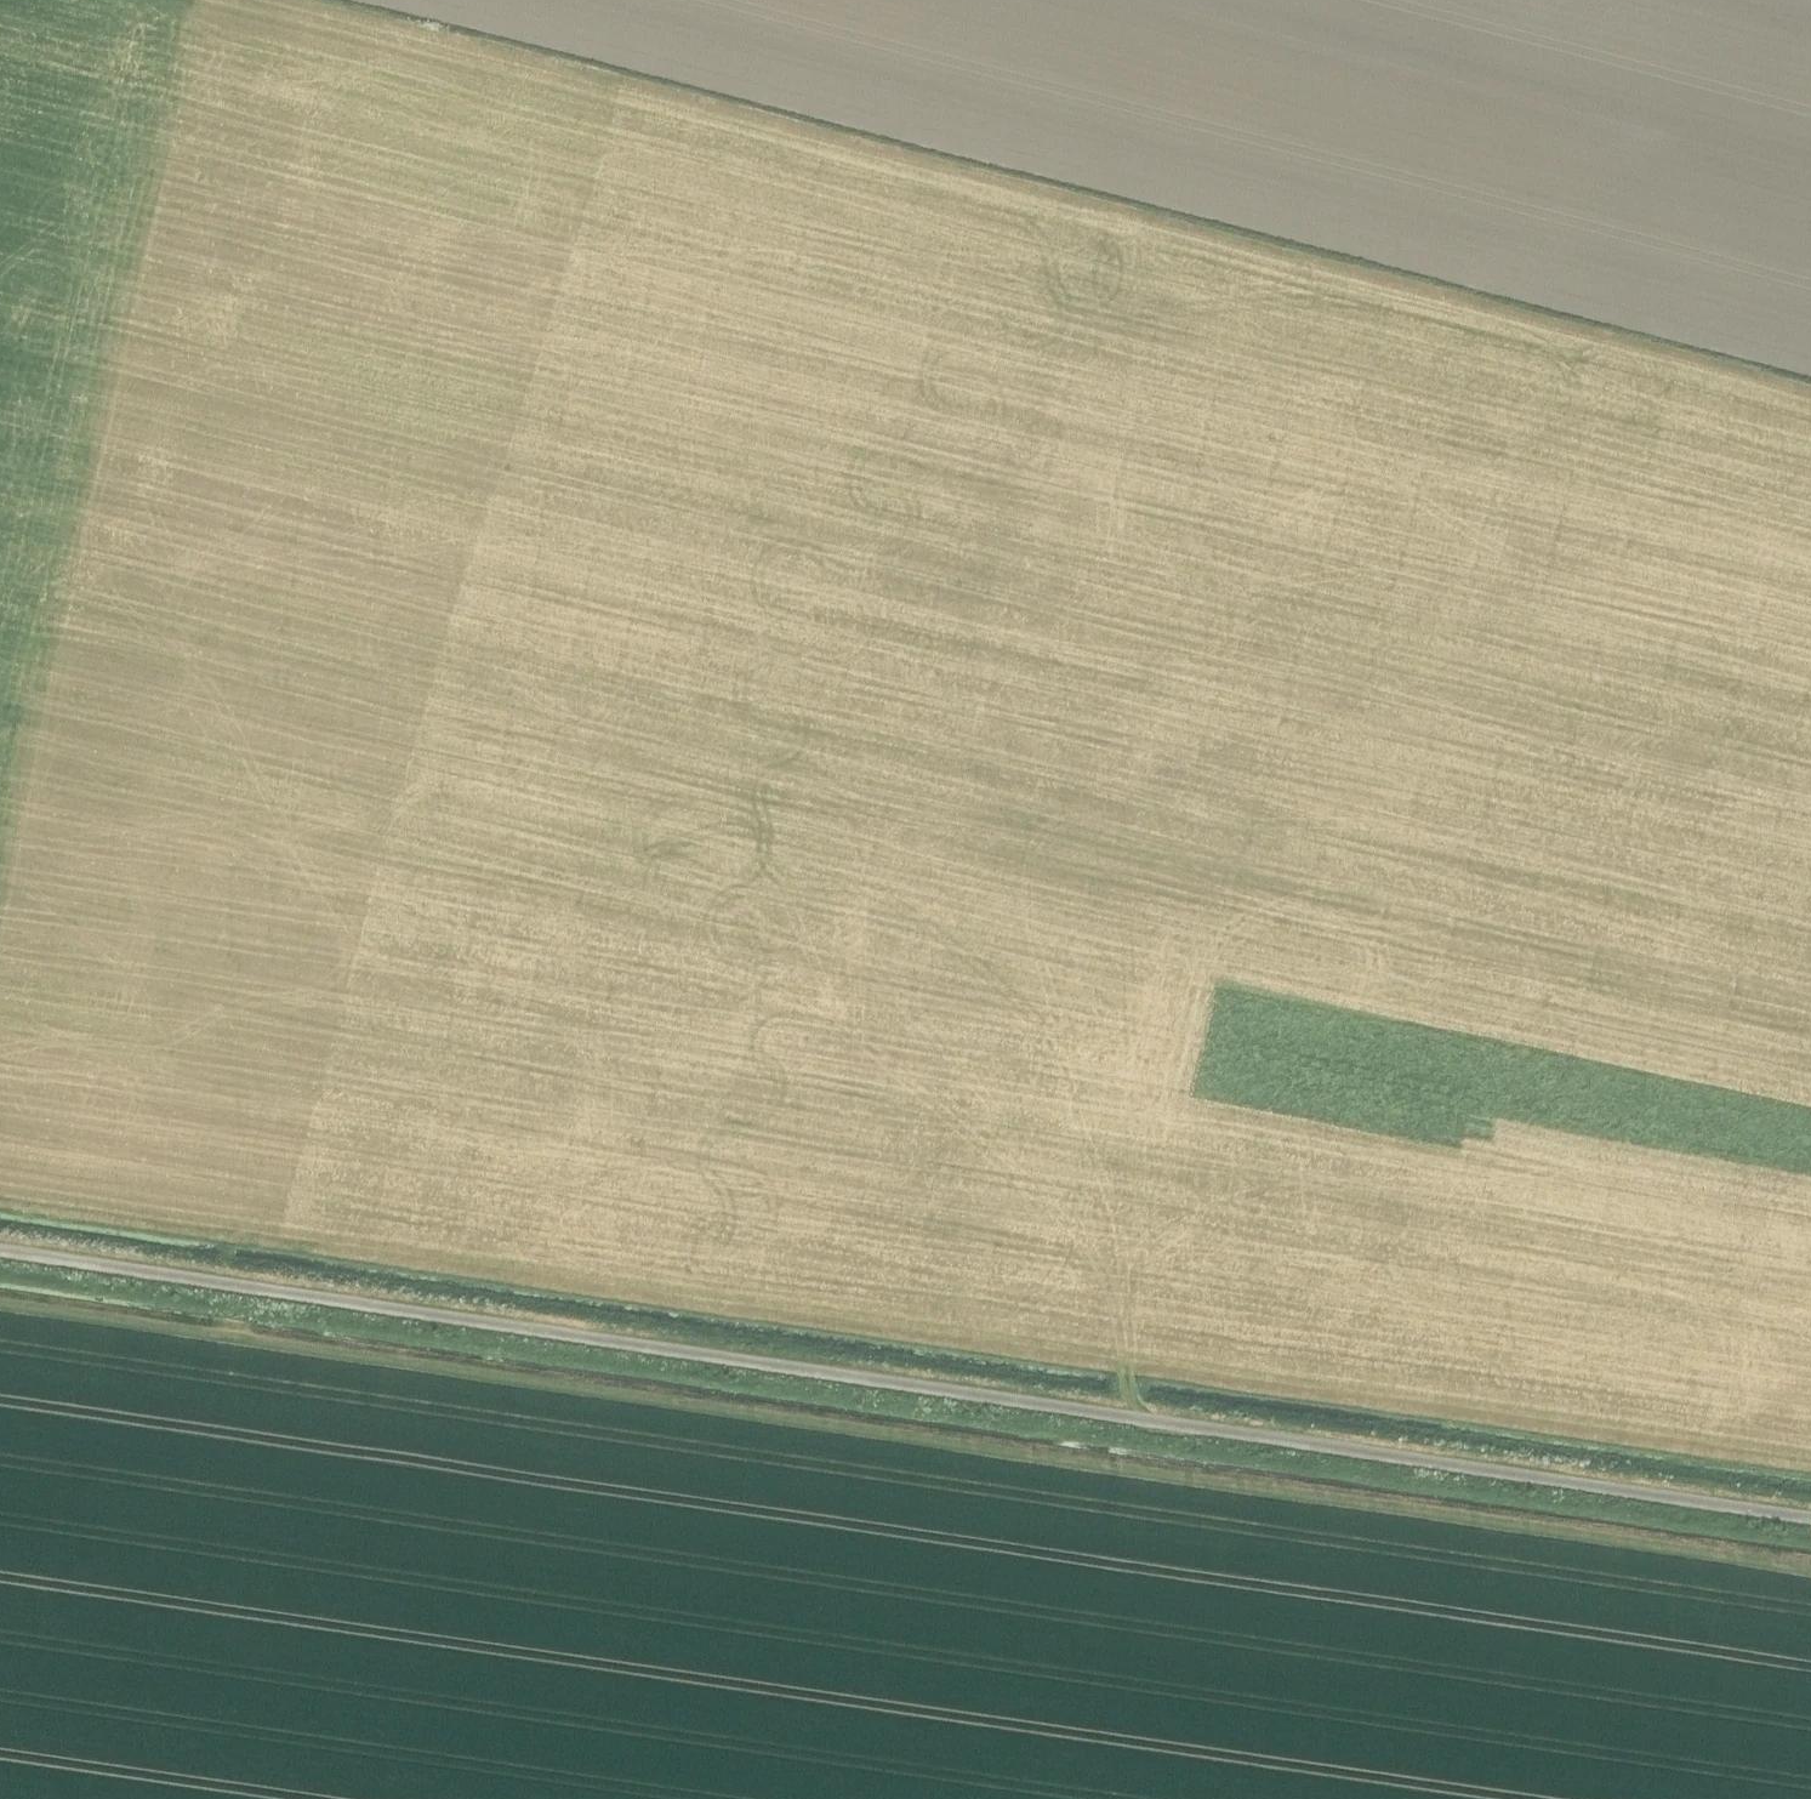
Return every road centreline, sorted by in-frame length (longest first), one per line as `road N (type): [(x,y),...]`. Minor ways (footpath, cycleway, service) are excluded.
road 1 (unclassified): [(0,1257),(1810,1524)]

